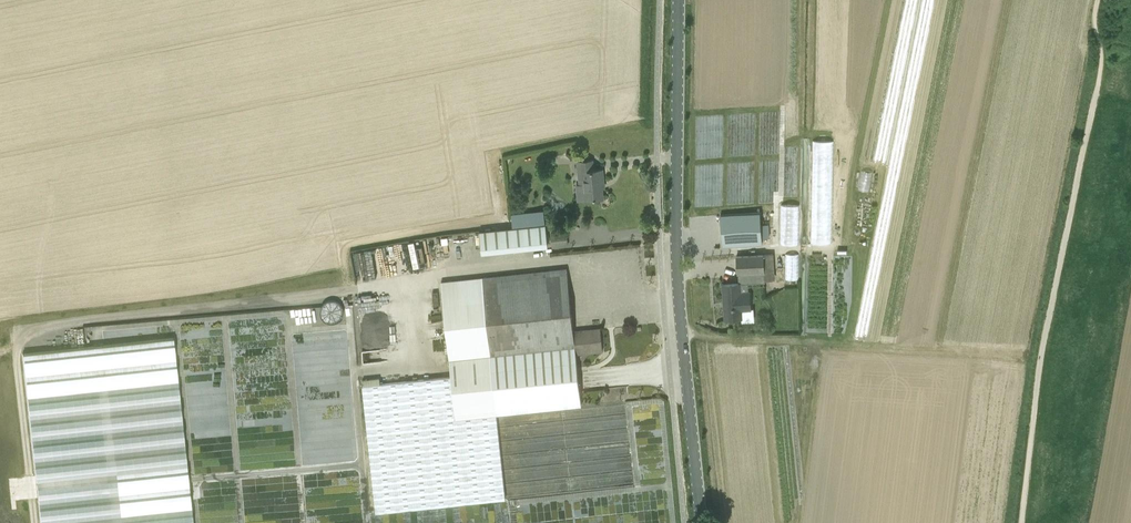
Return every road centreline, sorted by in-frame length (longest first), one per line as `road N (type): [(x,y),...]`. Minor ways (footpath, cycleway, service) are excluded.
road 1 (track): [(1098,0),(1100,74),(1038,364),(1022,522)]
road 2 (tertiary): [(701,522),(676,243),(678,0)]

